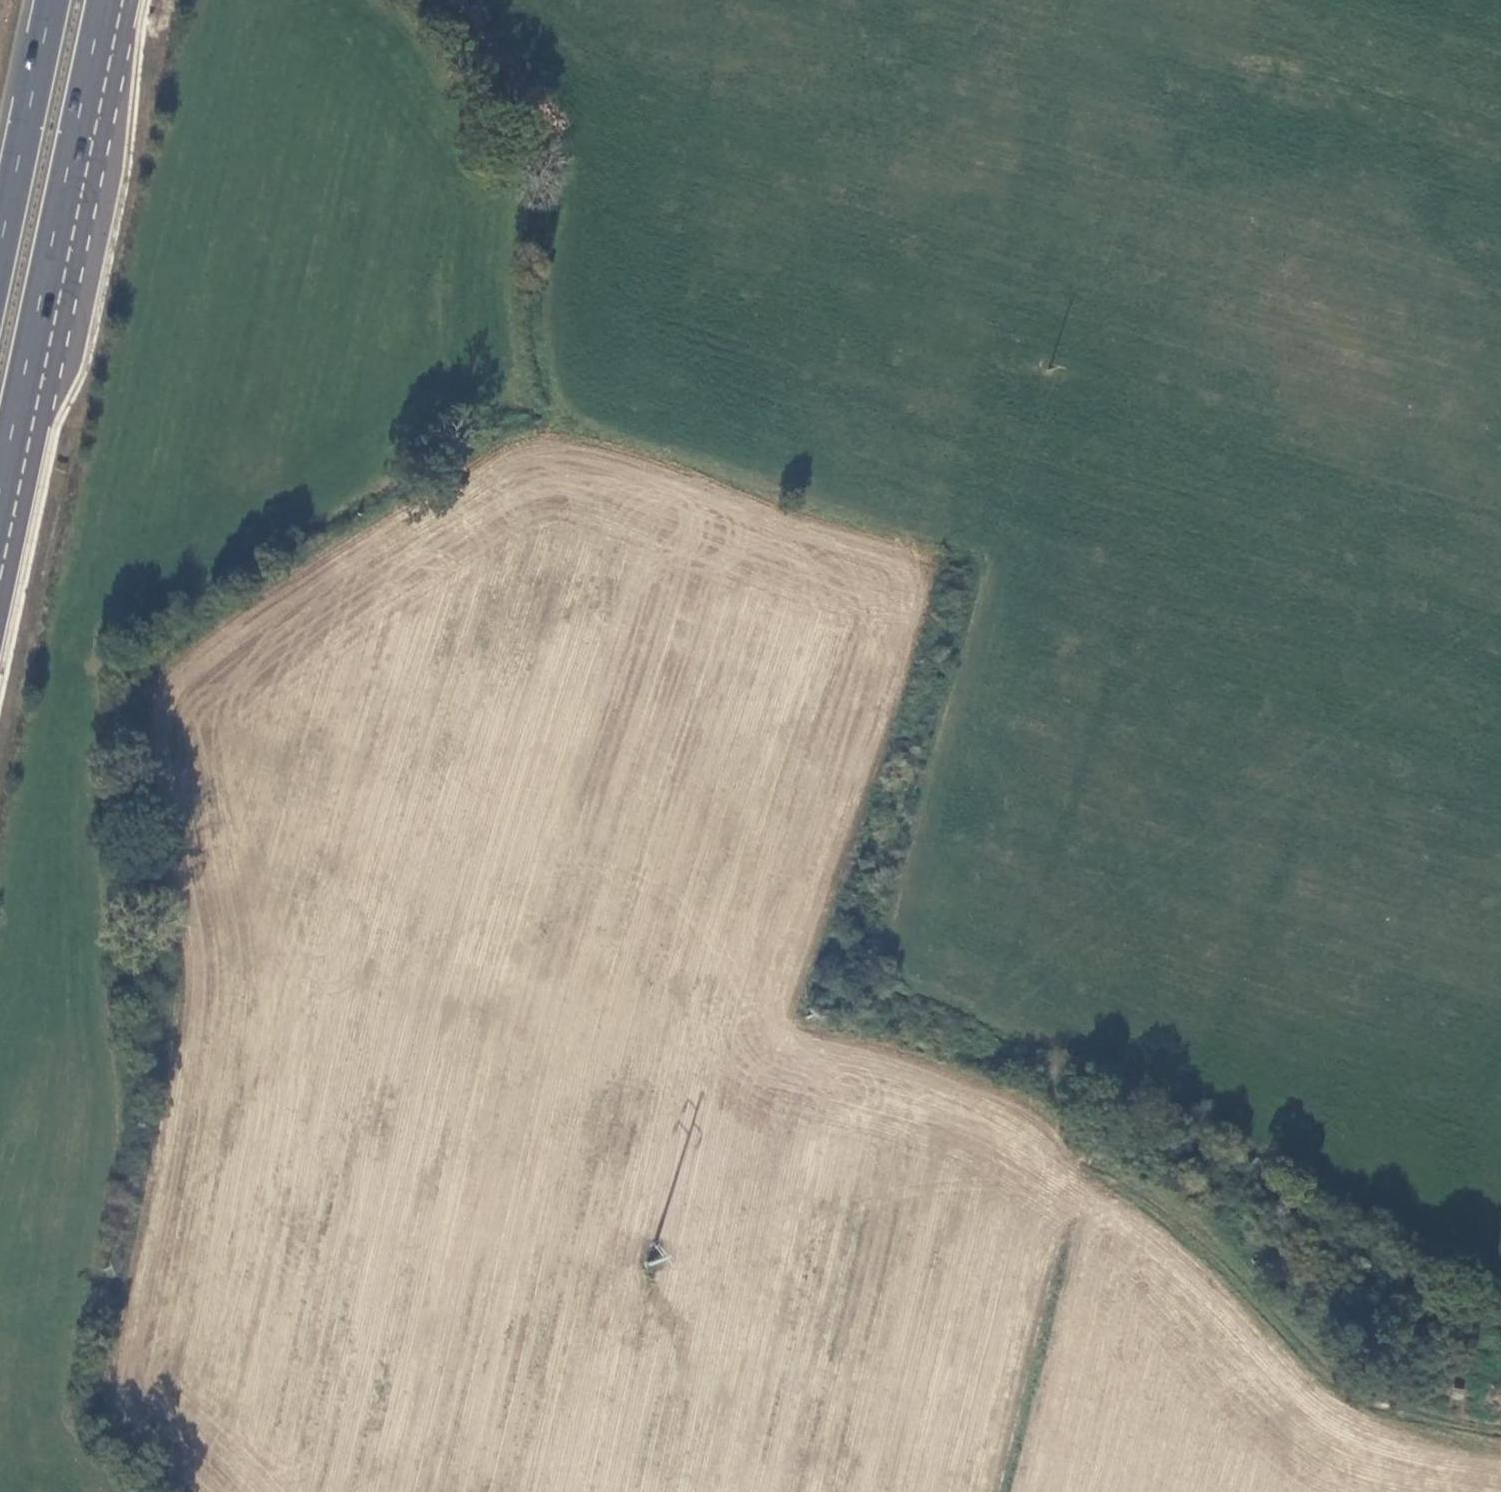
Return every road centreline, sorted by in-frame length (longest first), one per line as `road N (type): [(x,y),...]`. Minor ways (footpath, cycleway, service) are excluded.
road 1 (trunk): [(0,487),(103,0)]
road 2 (track): [(1095,1171),(1192,1224),(1344,1392),(1500,1430)]
road 3 (trunk): [(52,0),(0,245)]

